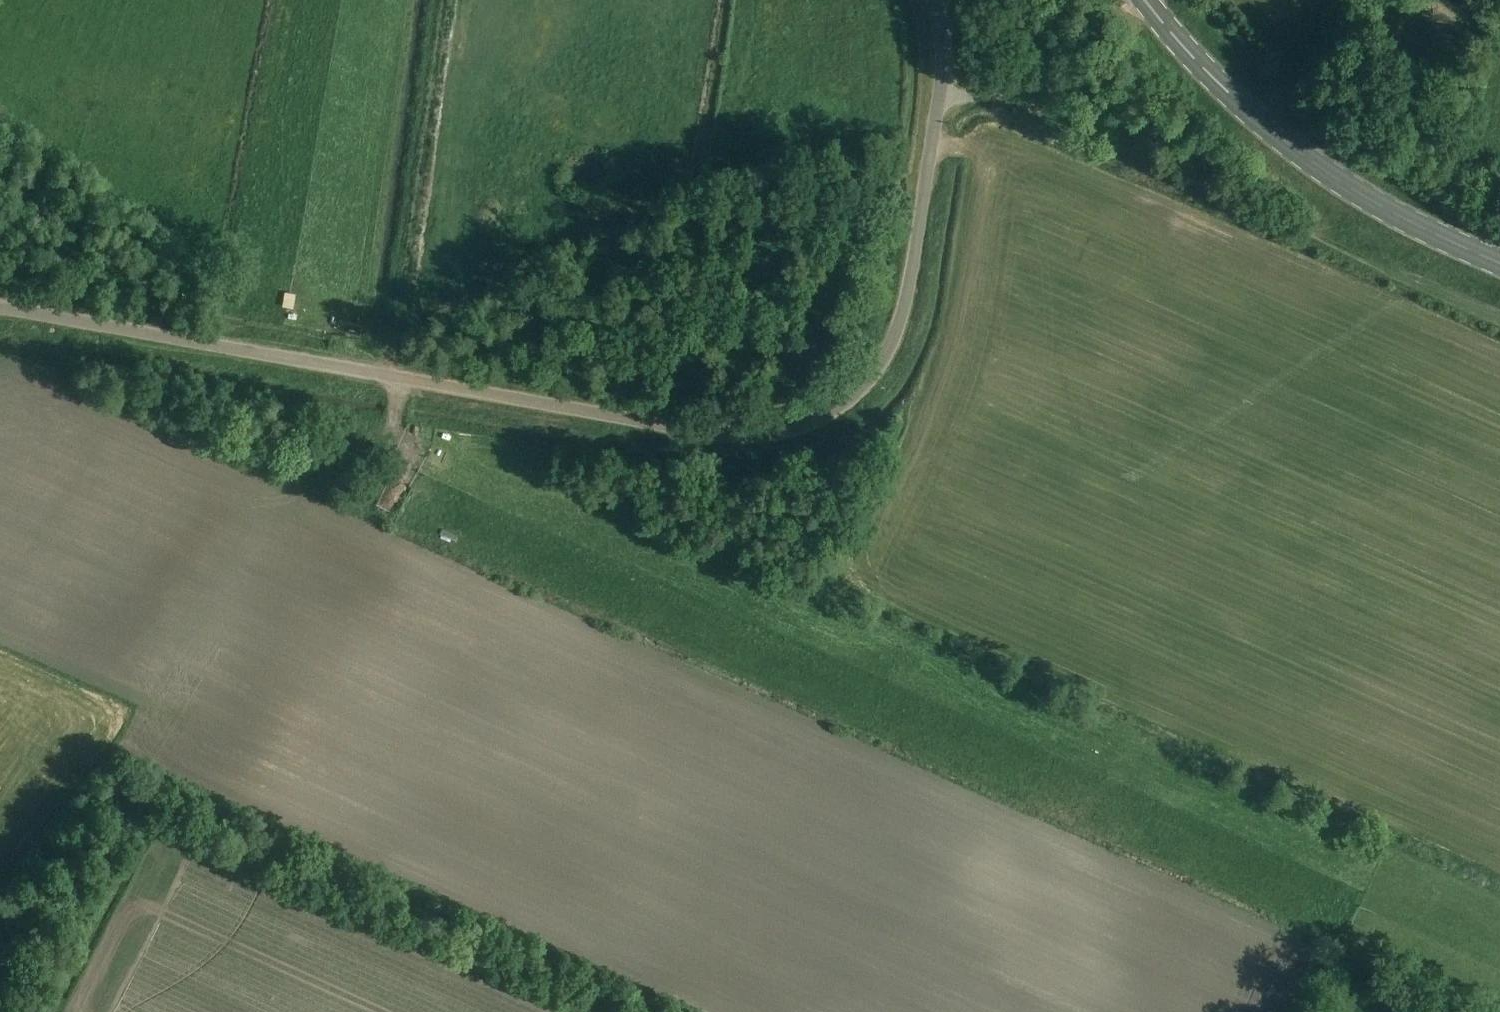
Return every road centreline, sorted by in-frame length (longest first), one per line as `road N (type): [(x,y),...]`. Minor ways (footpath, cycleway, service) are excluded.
road 1 (unclassified): [(0,307),(644,420),(734,433),(787,429),(848,398),(899,330),(940,96),(944,33),(936,0)]
road 2 (track): [(1499,321),(1040,112)]
road 3 (primary): [(1499,262),(1363,195),(1249,110),(1145,0)]

